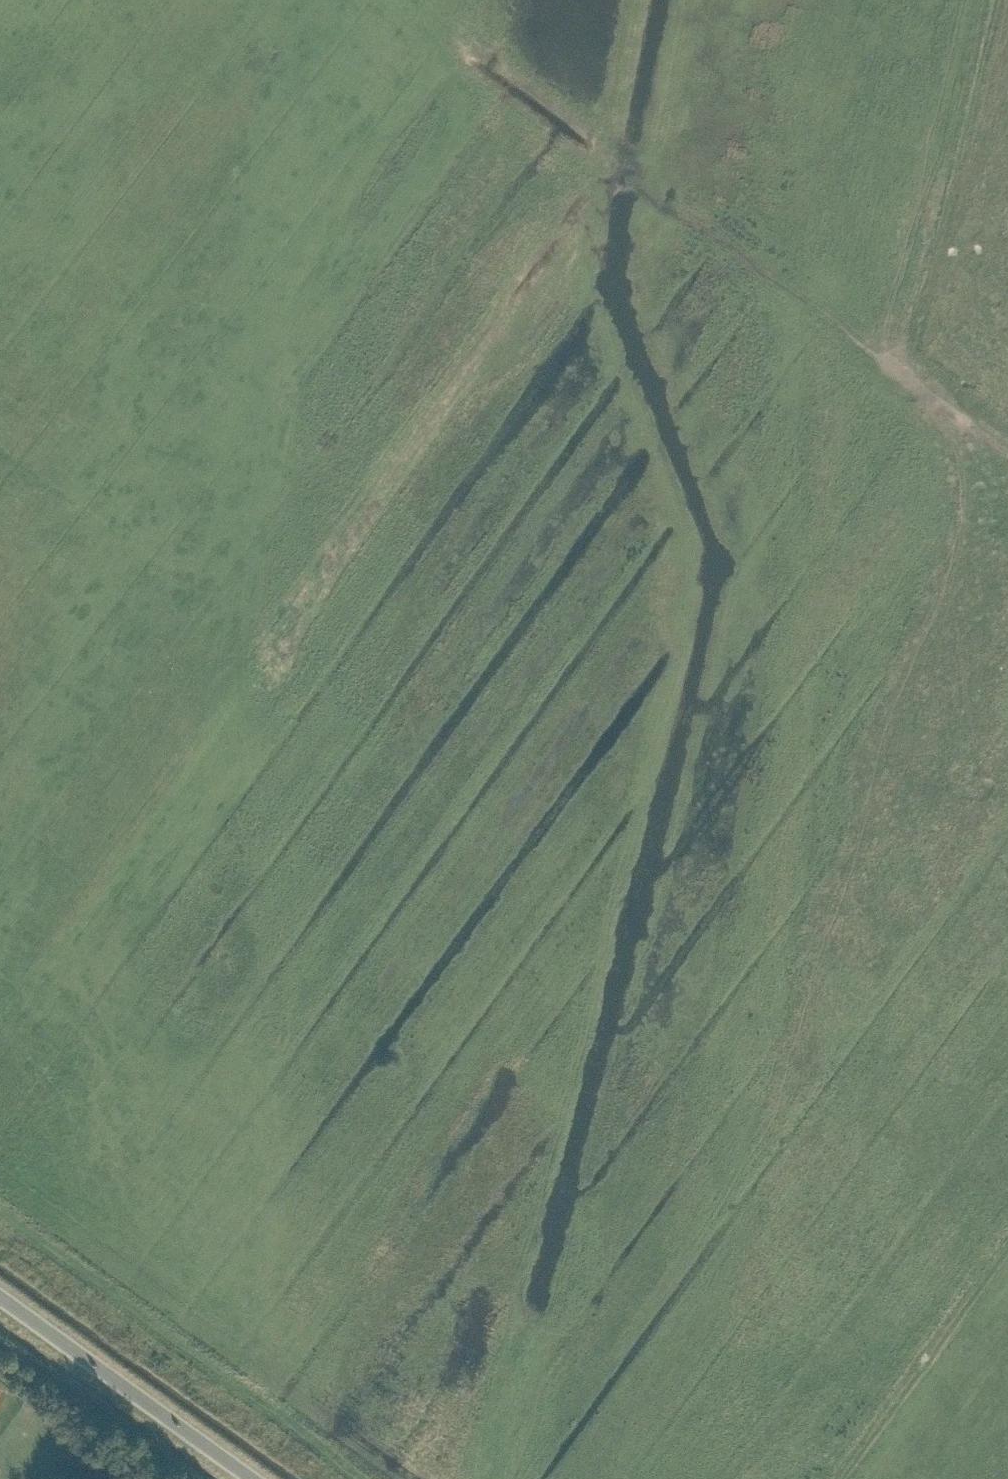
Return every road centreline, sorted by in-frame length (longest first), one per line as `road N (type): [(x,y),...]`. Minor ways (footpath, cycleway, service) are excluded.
road 1 (unclassified): [(258,1478),(0,1295)]

